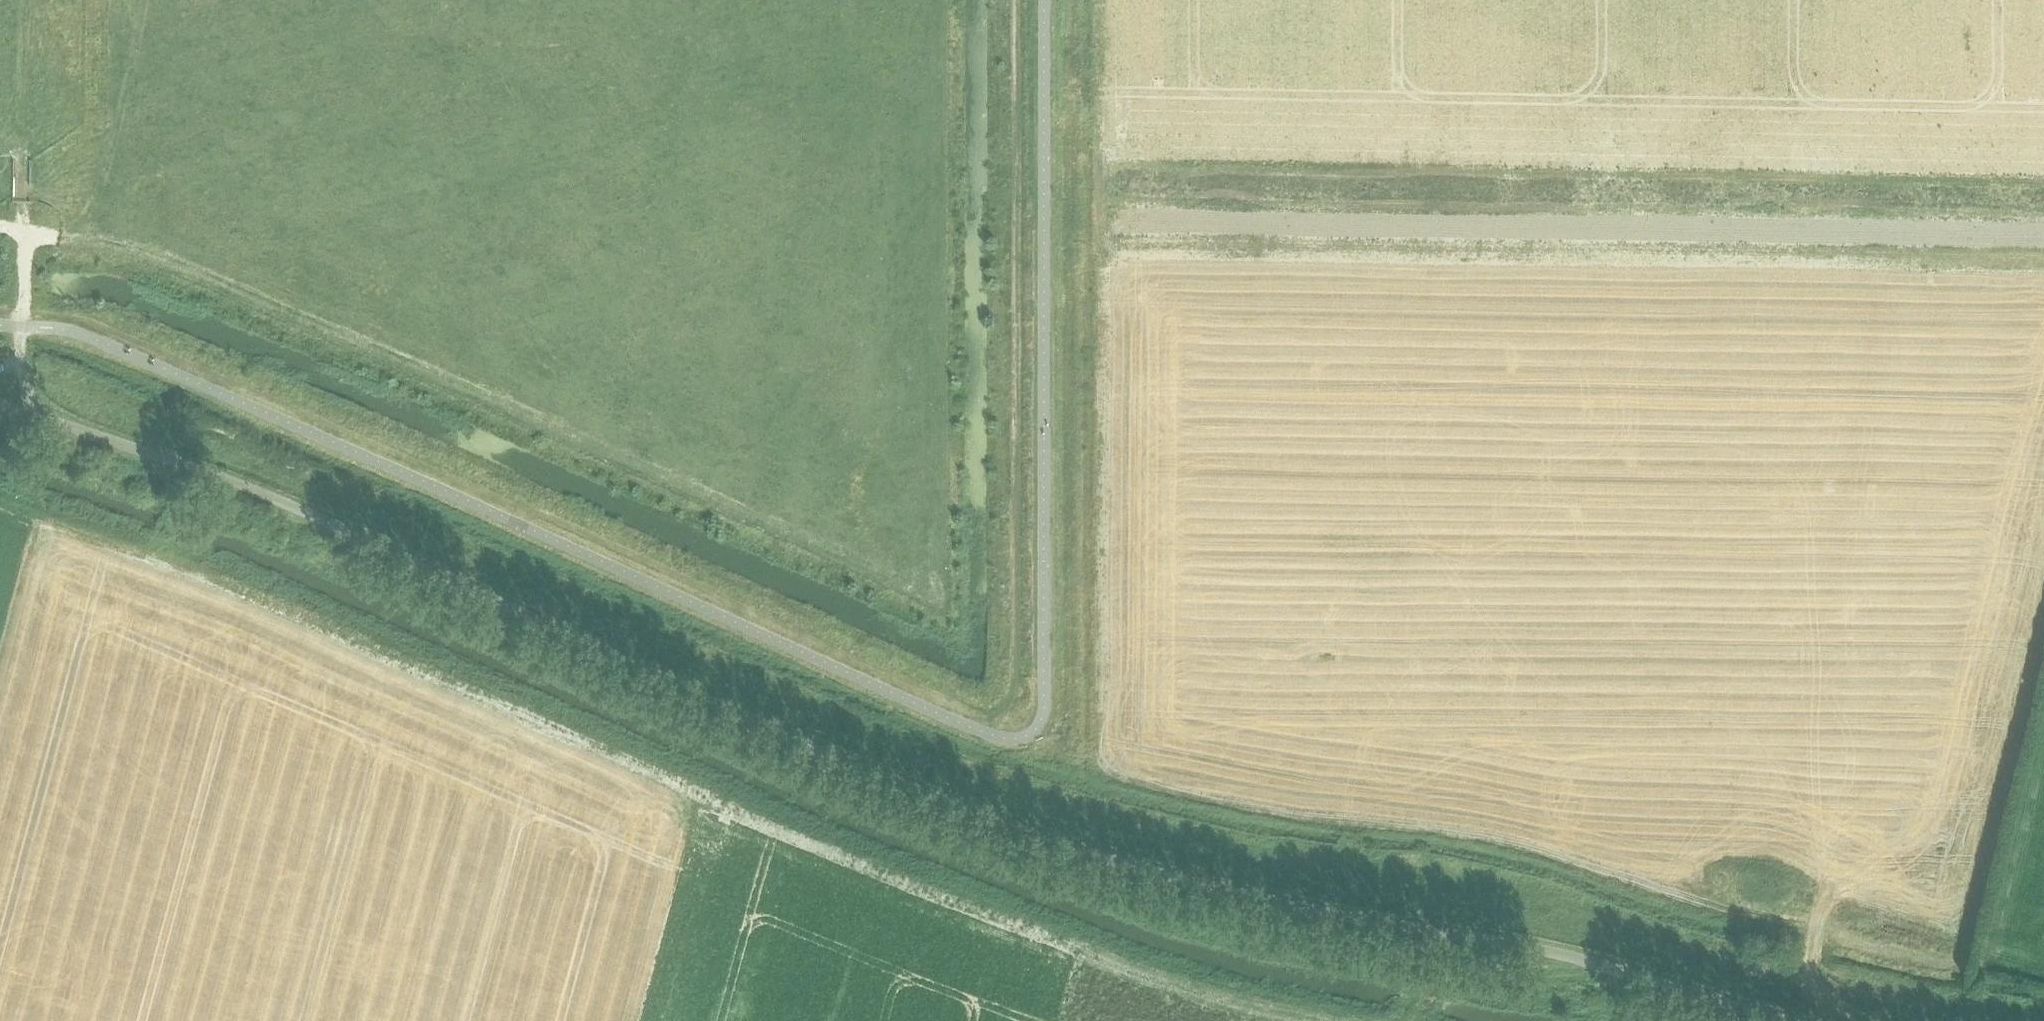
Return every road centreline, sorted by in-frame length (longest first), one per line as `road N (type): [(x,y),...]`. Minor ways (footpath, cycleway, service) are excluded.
road 1 (track): [(1782,1020),(1532,948),(1223,891),(993,822),(280,503),(59,426)]
road 2 (track): [(23,158),(20,326)]

